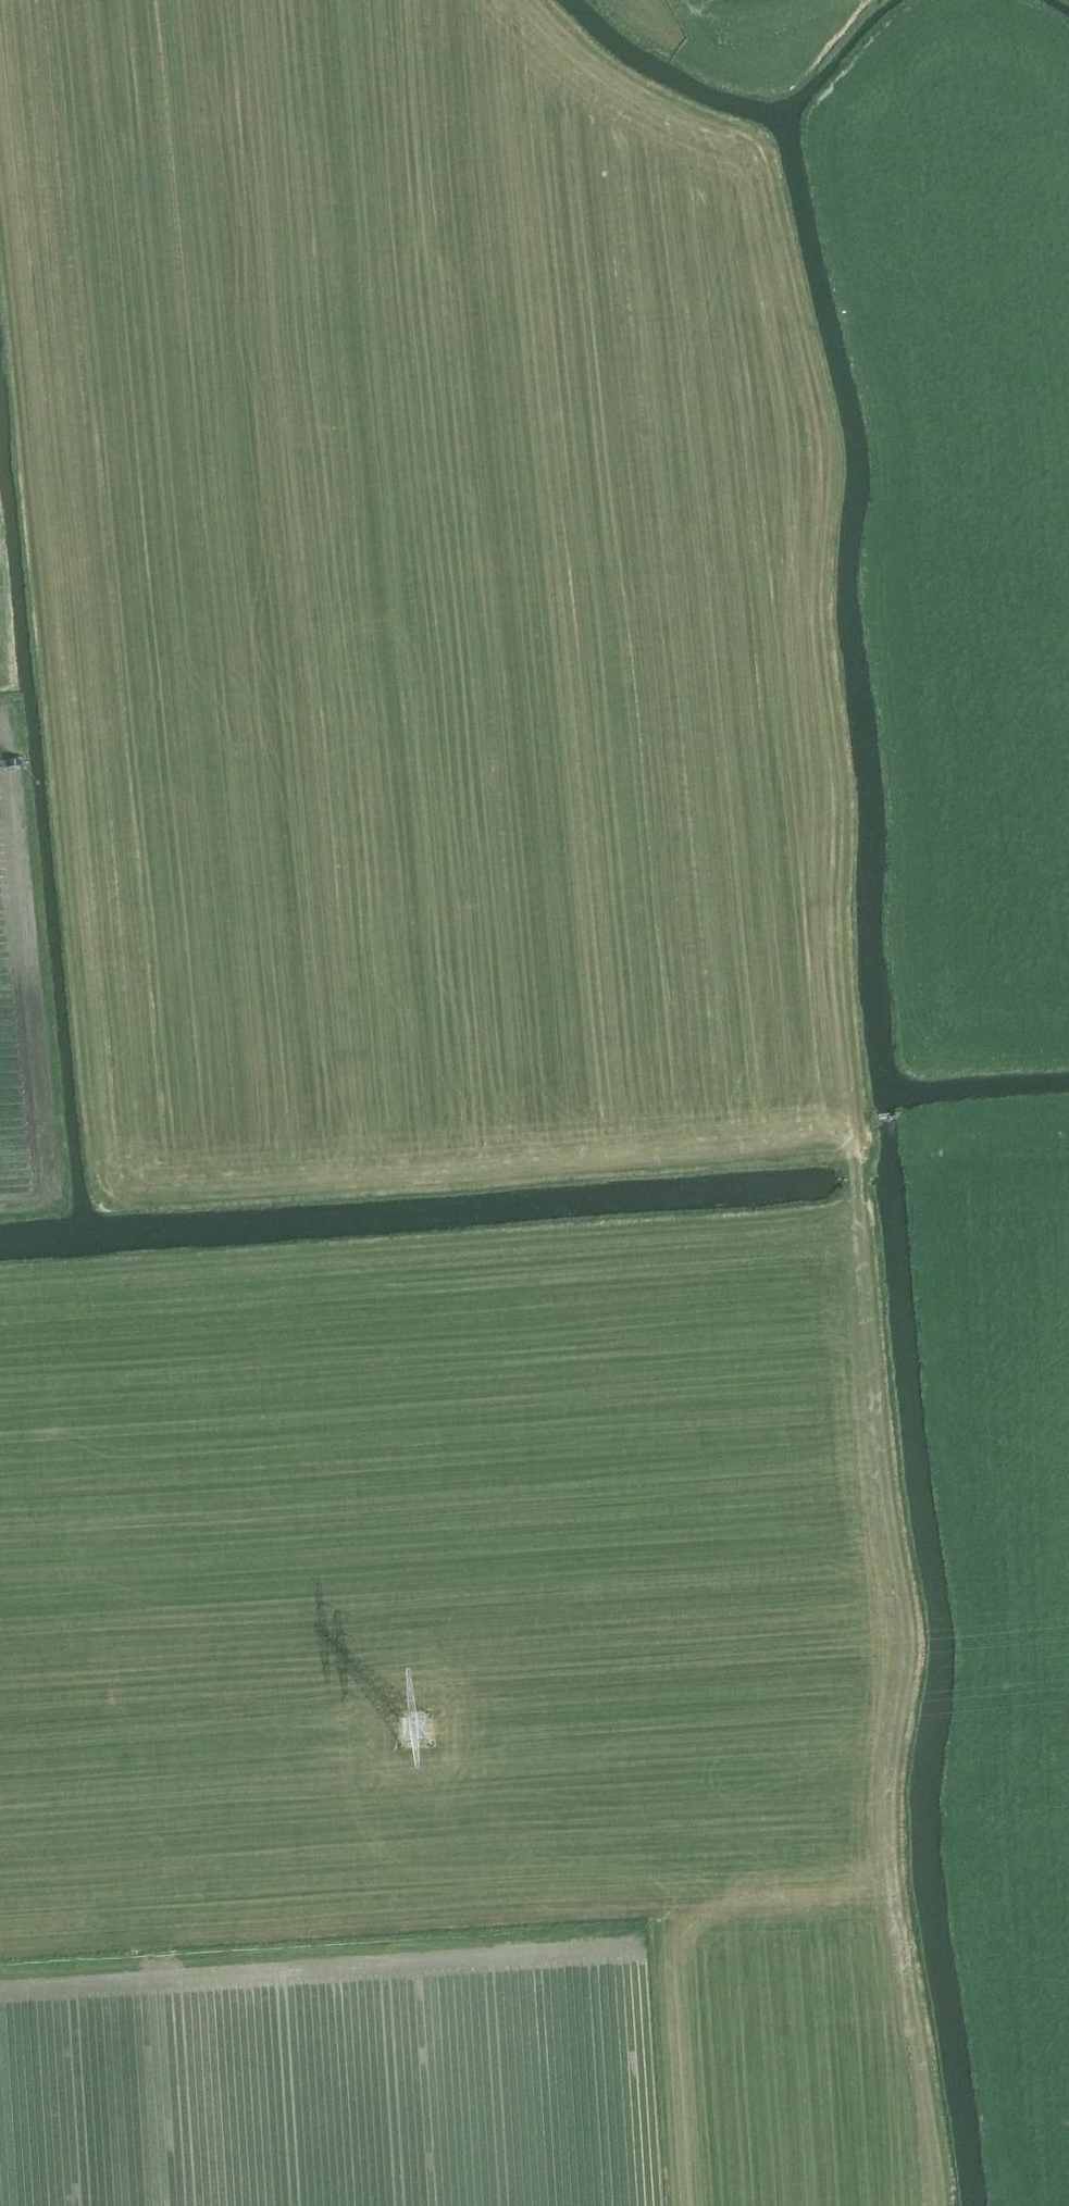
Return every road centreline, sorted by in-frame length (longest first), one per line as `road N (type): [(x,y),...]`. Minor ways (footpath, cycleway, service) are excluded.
road 1 (track): [(853,1147),(897,1603),(869,1759),(931,2205)]
road 2 (track): [(831,876),(853,1147),(821,1135),(562,1156)]

